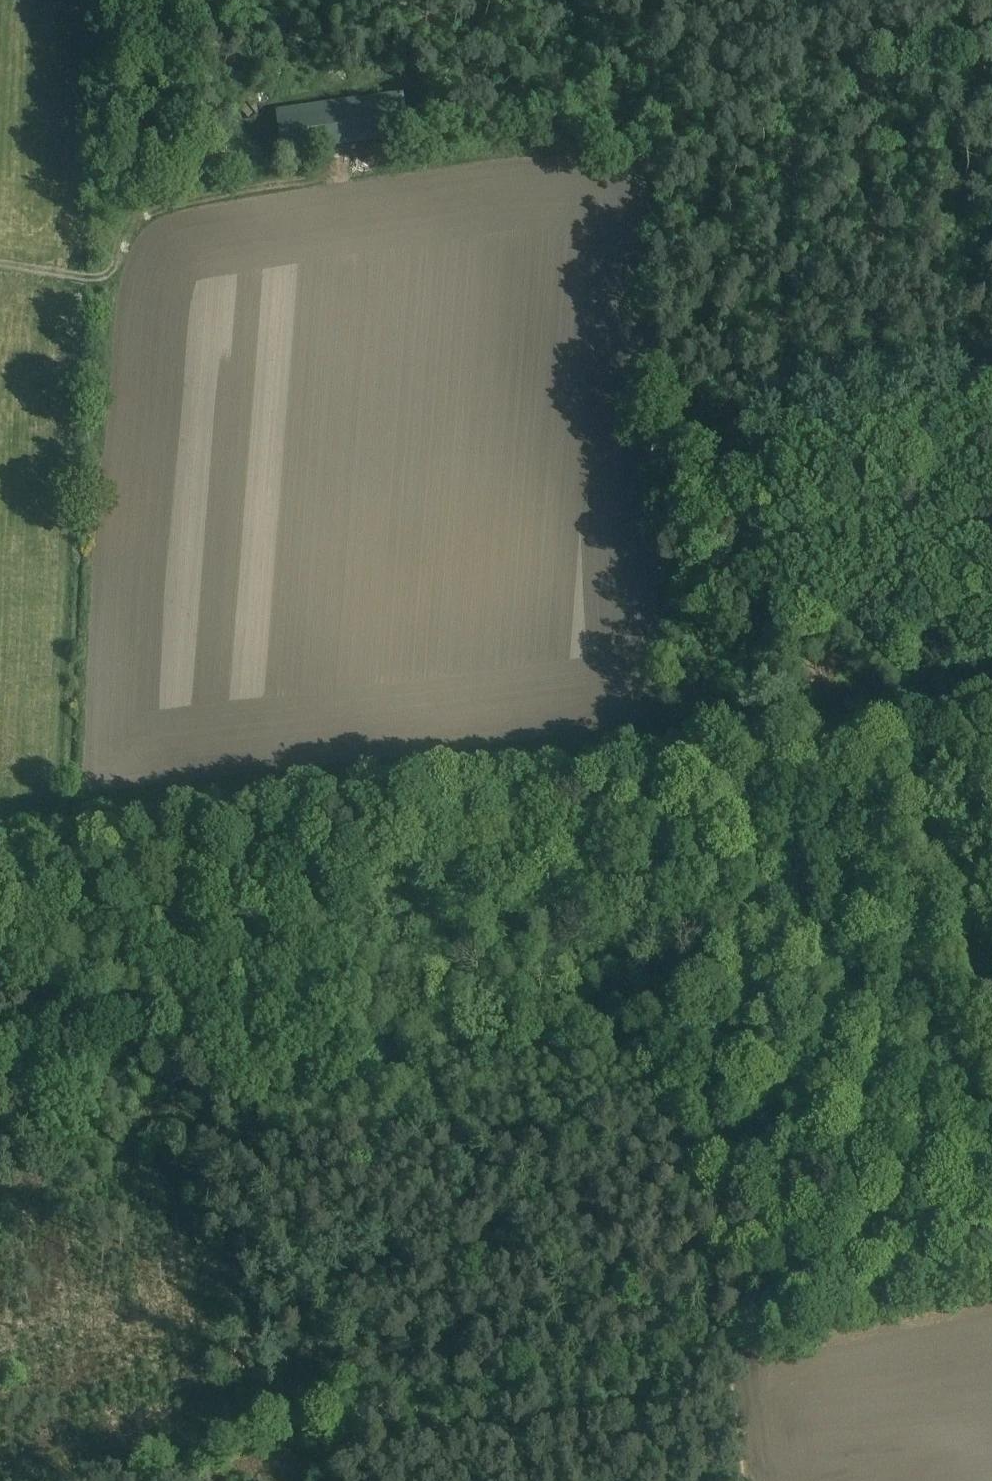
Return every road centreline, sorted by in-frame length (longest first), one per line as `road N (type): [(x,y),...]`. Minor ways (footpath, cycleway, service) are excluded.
road 1 (track): [(991,996),(11,1139),(0,1133)]
road 2 (track): [(210,198),(136,216),(109,276),(0,264)]

